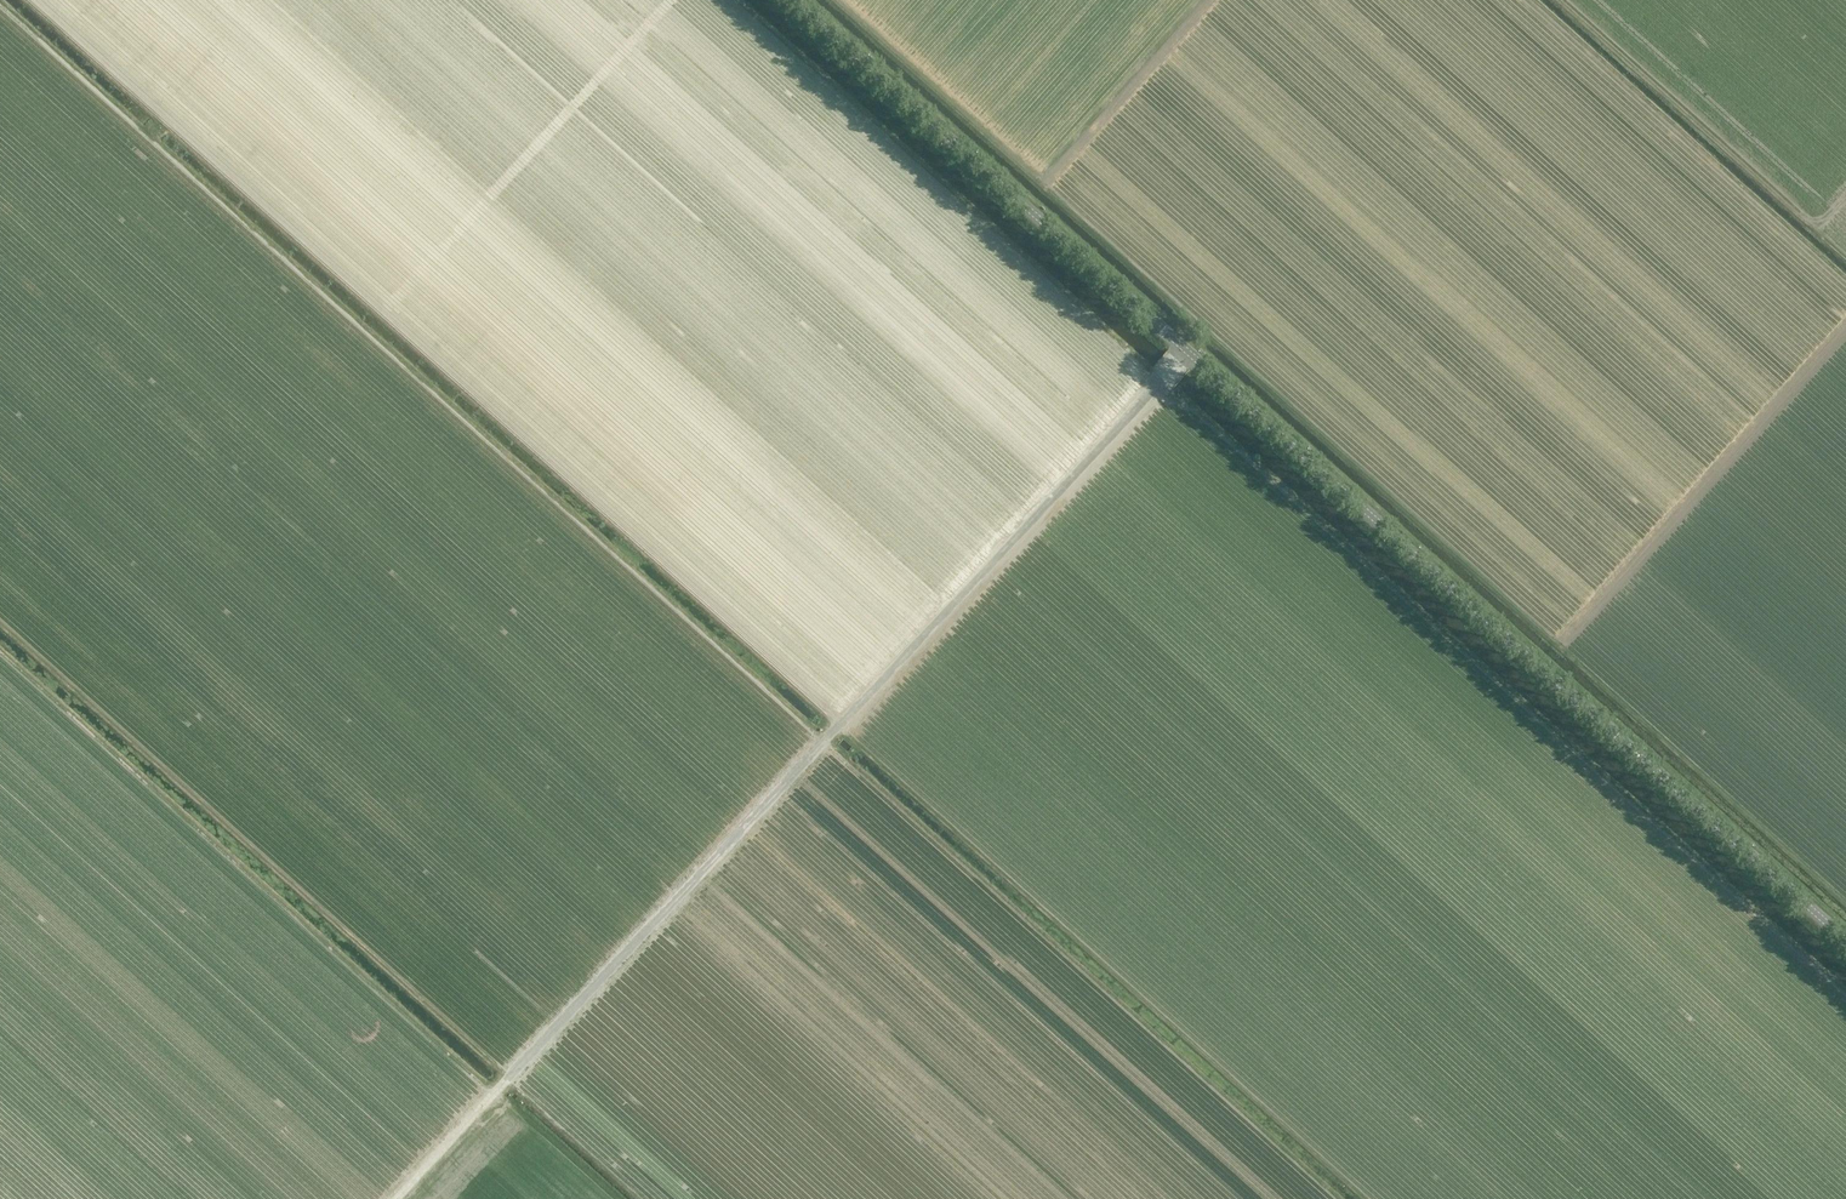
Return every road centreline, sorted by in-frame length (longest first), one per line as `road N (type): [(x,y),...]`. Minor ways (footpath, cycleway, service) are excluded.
road 1 (tertiary): [(1845,940),(794,0)]
road 2 (track): [(399,1198),(1188,353)]

